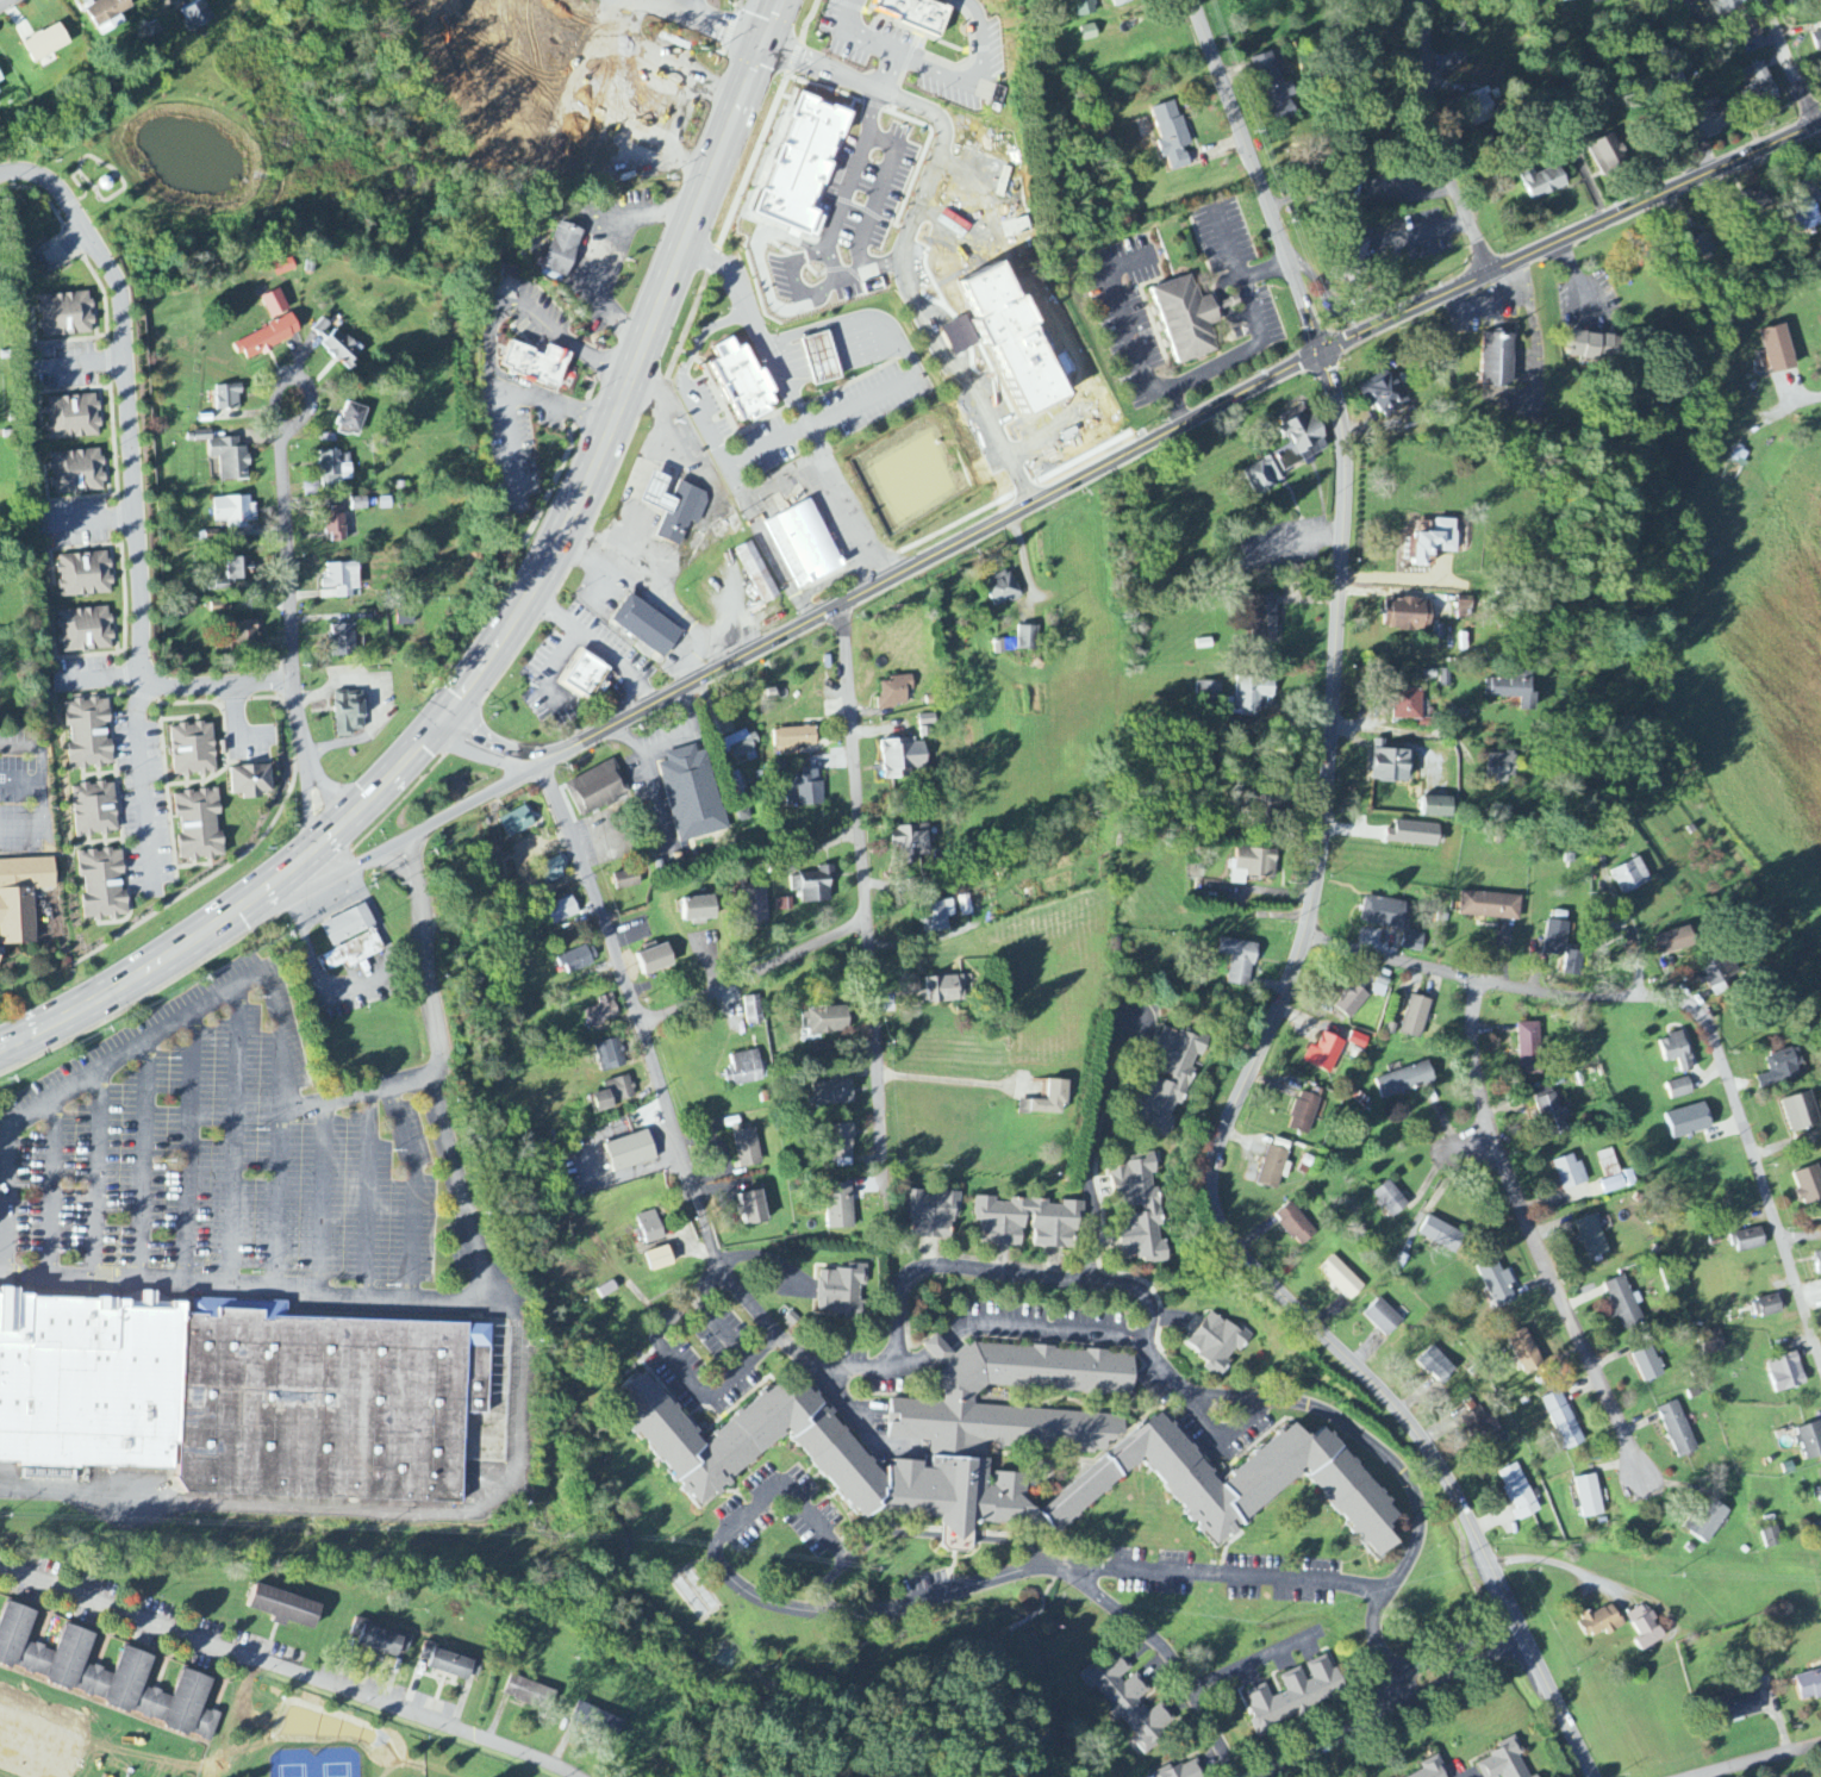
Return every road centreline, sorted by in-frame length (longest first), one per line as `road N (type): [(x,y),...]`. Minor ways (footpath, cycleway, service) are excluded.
road 1 (residential): [(1593,1776),(1428,1449),(1212,1216),(1212,1166),(1281,1000),(1320,862),(1347,479),(1340,414),(1321,354)]
road 2 (secondary): [(442,721),(485,749),(542,761),(1321,354),(1820,119)]
road 3 (residential): [(692,1217),(724,1277),(803,1360),(831,1368),(894,1366),(924,1358),(977,1322),(1121,1336),(1143,1341),(1187,1393),(1309,1404),(1352,1427),(1410,1480),(1417,1502),(1415,1547),(1373,1615),(1379,1656),(1403,1701)]
road 4 (trunk): [(442,721),(548,570),(784,0)]
road 5 (residential): [(0,191),(64,186),(93,223),(118,279),(144,681),(179,688),(295,679)]
road 6 (residential): [(574,1776),(0,1562)]
road 7 (residential): [(847,603),(885,1189)]
road 8 (residential): [(1477,980),(1471,1023),(1479,1089),(1552,1286),(1644,1488)]
road 9 (residential): [(542,761),(642,1025),(692,1217)]
road 10 (residential): [(332,833),(305,756),(279,436)]
road 11 (residential): [(1672,999),(1707,1023),(1820,1361)]
road 12 (residential): [(1143,1341),(1150,1303),(1139,1289),(935,1265),(903,1278),(896,1291),(894,1366)]
road 13 (trunk): [(206,934),(275,912),(542,761)]
road 14 (residential): [(1321,354),(1191,0)]
road 15 (residential): [(1303,935),(1561,996),(1672,999)]
road 16 (residential): [(1524,1639),(1256,1776)]
road 17 (residential): [(1490,274),(1428,104),(1427,0)]
road 18 (residential): [(1086,1282),(1095,1208),(1085,1171),(1109,1040),(1129,1021)]
road 19 (residential): [(1238,1776),(1166,1656),(1073,1569)]
road 20 (residential): [(642,1025),(867,925)]
road 21 (trunk): [(0,1049),(206,934)]
road 22 (trunk): [(206,934),(332,833)]
road 23 (trunk): [(332,833),(442,721)]
road 24 (residential): [(279,386),(275,397),(279,436),(312,397),(300,378),(279,386)]
road 25 (residential): [(1189,1689),(1314,1633)]
road 26 (residential): [(765,48),(890,96)]
road 27 (residential): [(1815,121),(1761,0)]
road 28 (residential): [(1820,1742),(1694,1776)]

